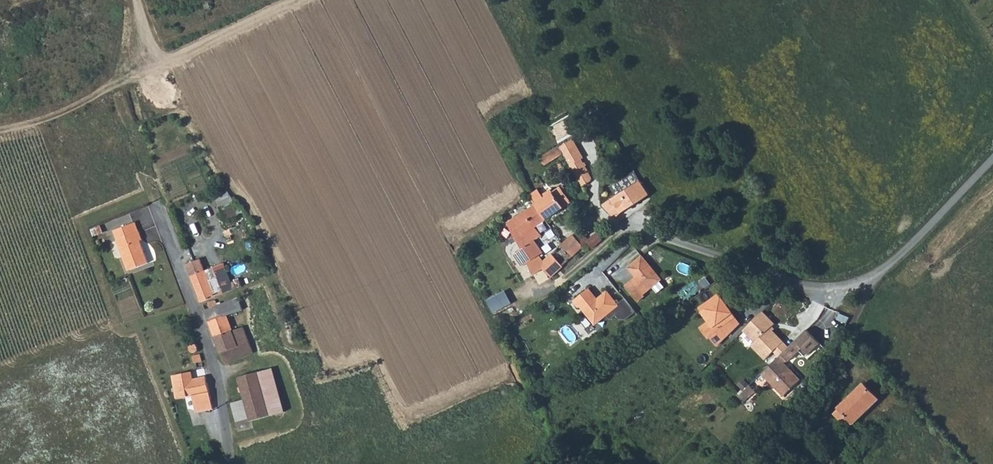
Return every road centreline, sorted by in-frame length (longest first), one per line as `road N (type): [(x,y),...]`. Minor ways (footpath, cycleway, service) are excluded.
road 1 (unclassified): [(635,229),(793,282),(854,285),(896,259),(992,159)]
road 2 (track): [(136,0),(153,46),(72,112),(0,129)]
road 3 (track): [(153,46),(162,58),(175,57),(290,0)]

